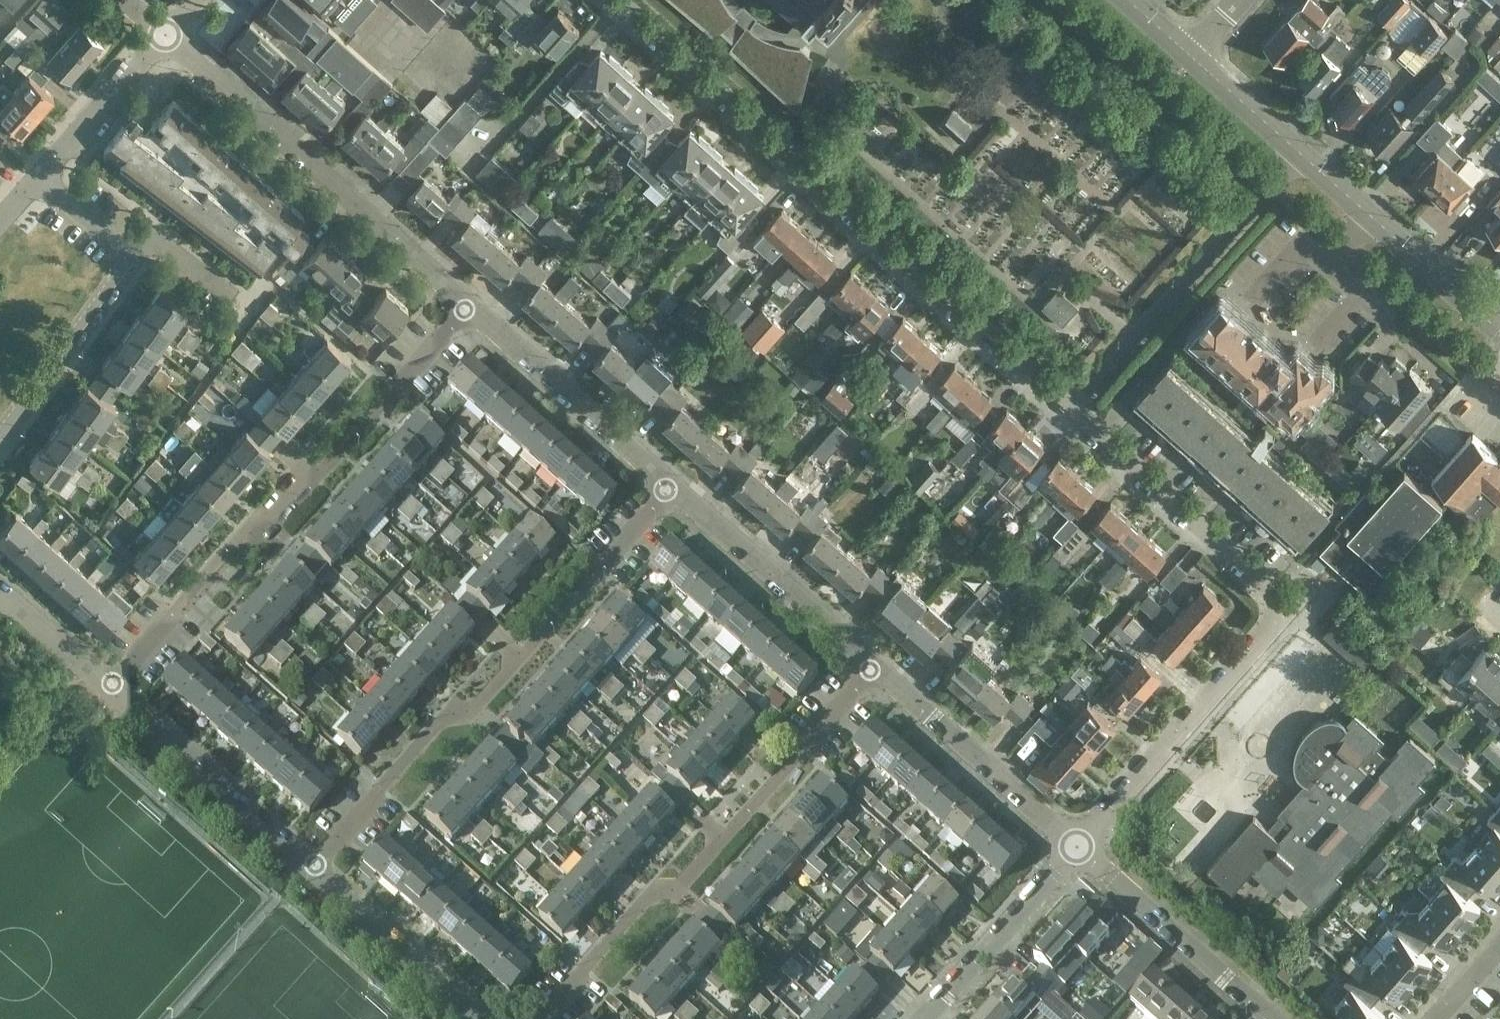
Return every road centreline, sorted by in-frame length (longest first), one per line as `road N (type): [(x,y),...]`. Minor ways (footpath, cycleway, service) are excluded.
road 1 (residential): [(1076,849),(1280,617),(1277,585),(614,0)]
road 2 (residential): [(109,688),(240,537),(262,531),(324,469),(465,306)]
road 3 (residential): [(311,862),(445,715),(494,689),(672,489)]
road 4 (residential): [(542,1018),(655,889),(681,883),(726,838),(877,665)]
road 5 (residential): [(1499,330),(1191,52)]
road 6 (residential): [(465,306),(165,32)]
road 7 (residential): [(672,489),(465,306)]
road 8 (residential): [(1076,849),(877,665)]
road 9 (residential): [(877,665),(672,489)]
road 10 (residential): [(311,862),(109,688)]
road 11 (residential): [(1270,1018),(1076,849)]
road 12 (residential): [(485,1018),(311,862)]
road 13 (residential): [(0,440),(133,254)]
road 14 (residential): [(927,1018),(1076,849)]
road 15 (residential): [(39,177),(165,32)]
road 16 (residential): [(109,688),(0,594)]
road 17 (residential): [(39,177),(133,254)]

